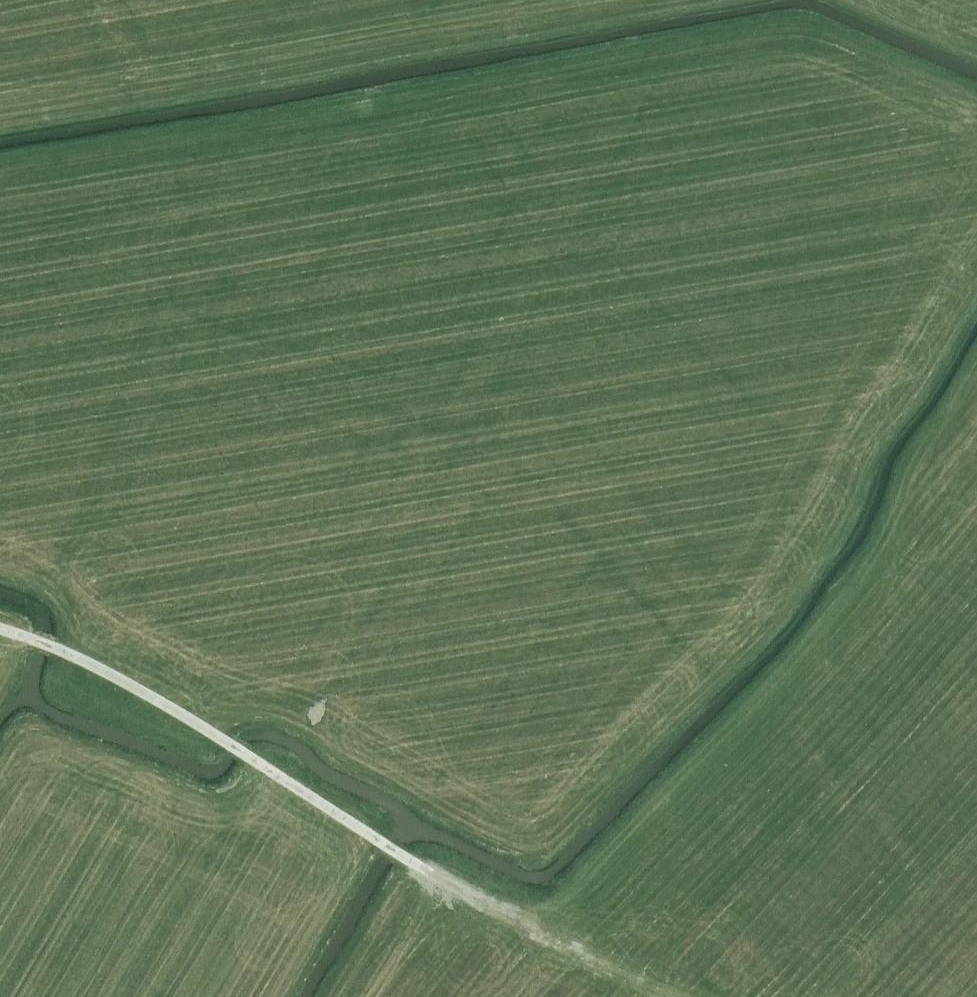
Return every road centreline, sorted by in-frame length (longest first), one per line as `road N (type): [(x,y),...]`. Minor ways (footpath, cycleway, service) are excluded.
road 1 (track): [(0,629),(87,661),(162,703),(470,892),(527,907),(576,895),(665,800)]

